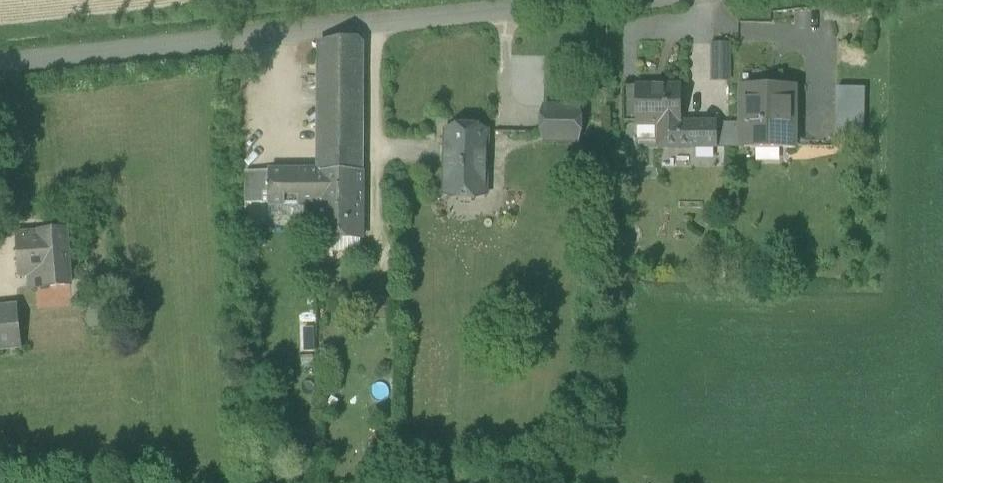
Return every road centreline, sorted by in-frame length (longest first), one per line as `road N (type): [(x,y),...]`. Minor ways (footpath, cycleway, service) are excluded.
road 1 (unclassified): [(0,66),(561,0)]

